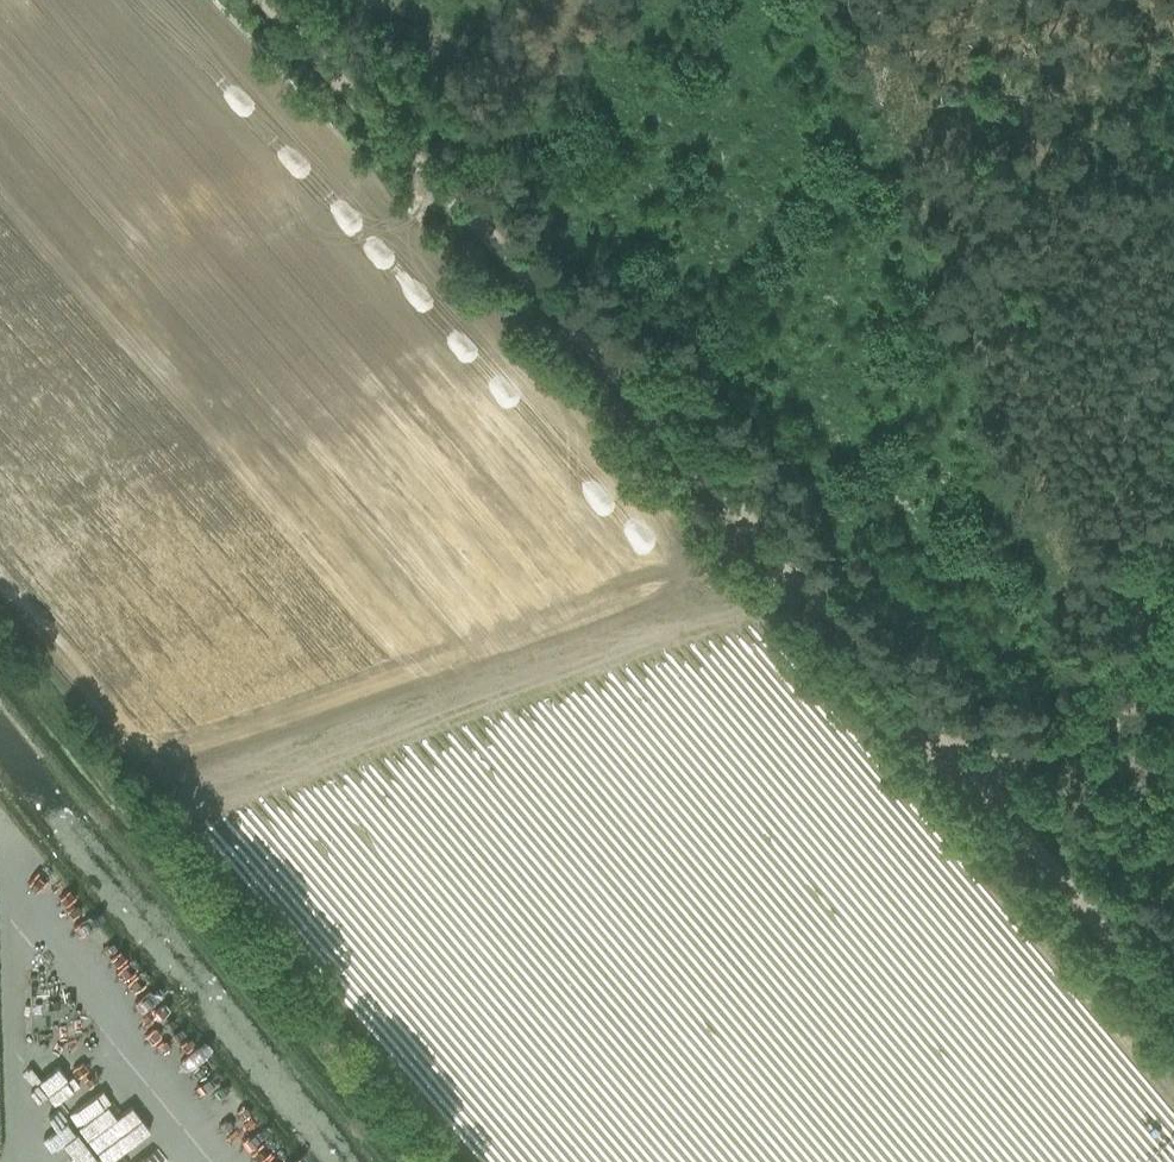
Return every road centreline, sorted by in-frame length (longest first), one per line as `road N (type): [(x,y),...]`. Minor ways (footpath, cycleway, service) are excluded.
road 1 (track): [(249,0),(974,776)]
road 2 (track): [(974,776),(1173,1003)]
road 3 (track): [(1173,703),(974,776)]

